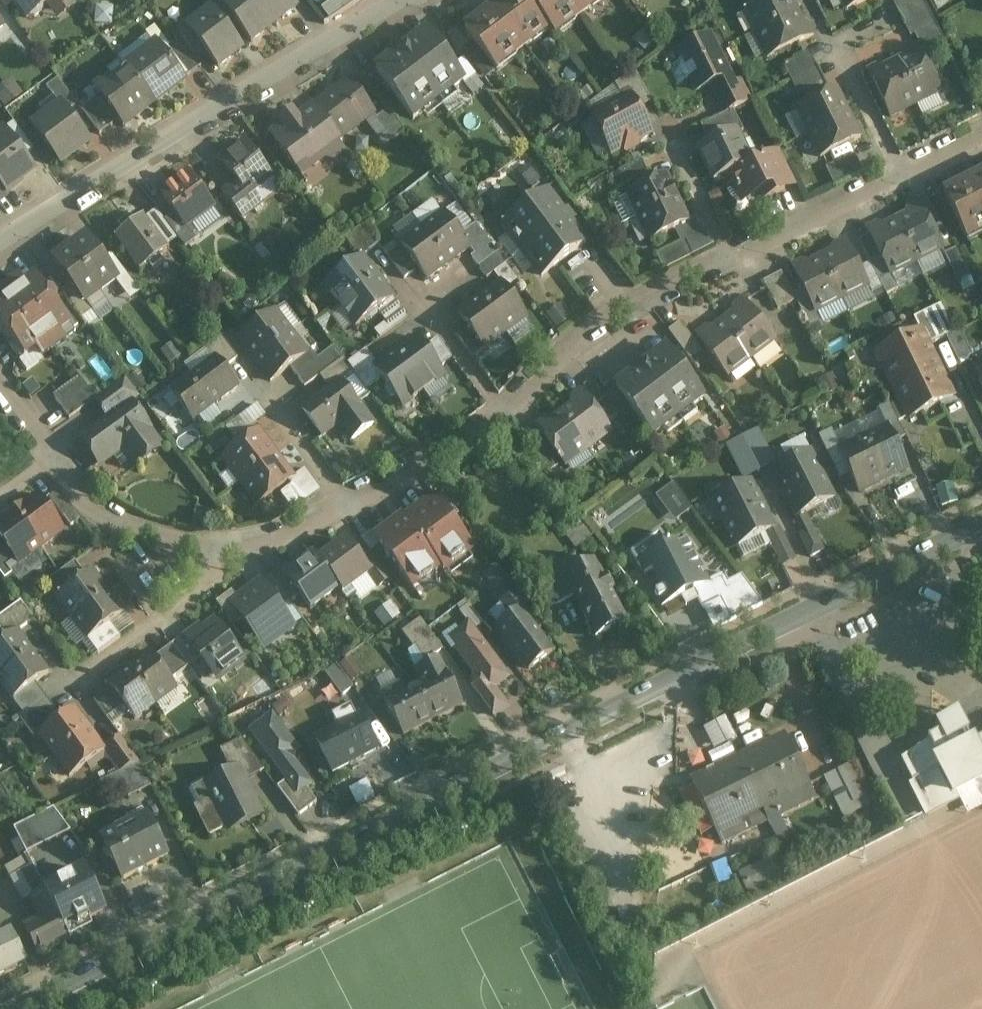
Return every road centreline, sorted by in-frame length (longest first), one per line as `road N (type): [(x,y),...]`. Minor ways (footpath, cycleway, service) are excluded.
road 1 (tertiary): [(15,1008),(981,523)]
road 2 (residential): [(400,0),(0,244)]
road 3 (residential): [(502,410),(545,376),(592,318),(729,256)]
road 4 (residential): [(52,460),(92,516),(188,542),(280,539)]
road 5 (residential): [(280,539),(87,676)]
road 6 (residential): [(729,256),(900,177)]
road 7 (residential): [(348,505),(502,410)]
road 8 (residential): [(348,505),(270,402)]
road 9 (residential): [(900,177),(847,66)]
road 10 (residential): [(502,410),(429,313)]
road 11 (residential): [(729,256),(675,148)]

